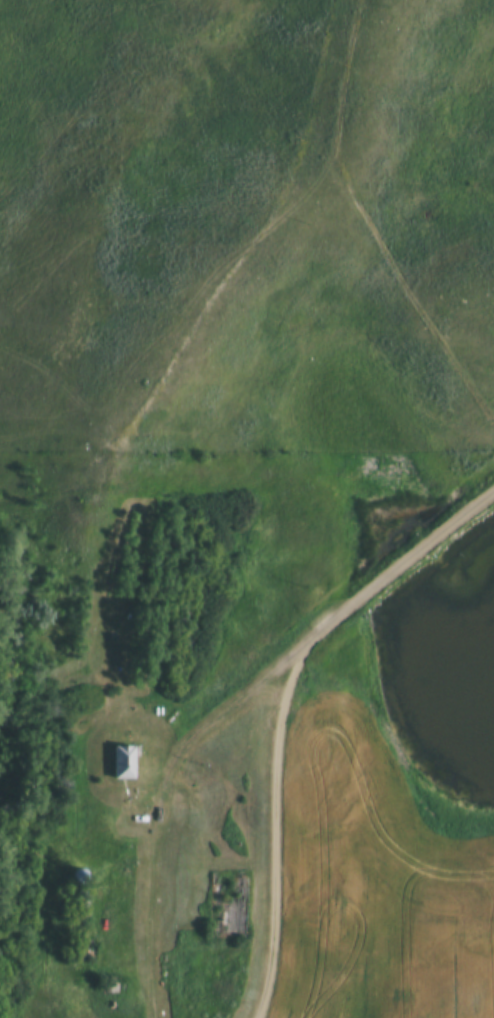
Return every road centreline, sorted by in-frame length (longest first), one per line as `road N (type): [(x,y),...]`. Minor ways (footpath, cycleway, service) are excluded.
road 1 (track): [(162,1017),(155,885),(173,771),(186,749),(317,634)]

